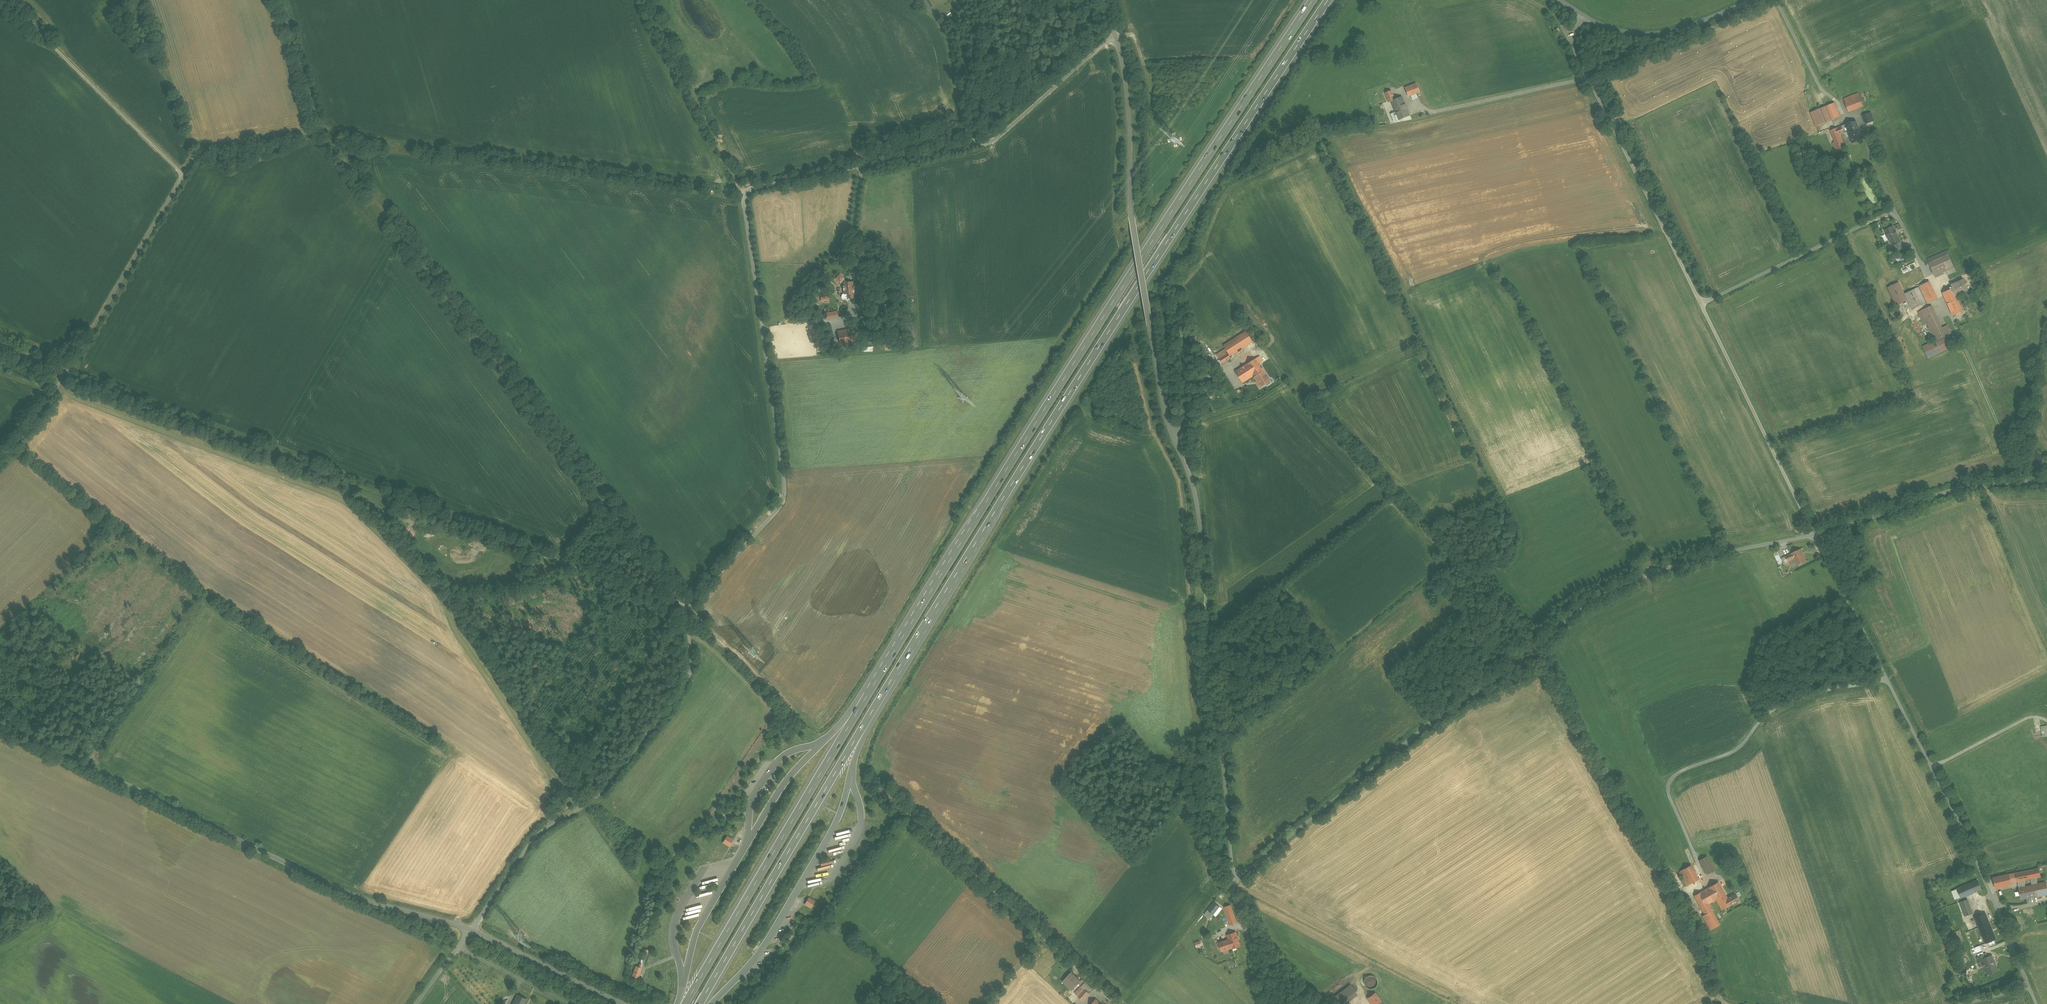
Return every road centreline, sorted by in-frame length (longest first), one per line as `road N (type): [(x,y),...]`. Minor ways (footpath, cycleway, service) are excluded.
road 1 (track): [(741,191),(316,127),(691,608),(66,376)]
road 2 (unclassified): [(1116,38),(996,137),(745,195),(786,502),(697,596),(682,689),(602,792),(530,844),(473,930)]
road 3 (motorway): [(701,1003),(1019,474),(1330,0)]
road 4 (motorway): [(1310,0),(1005,466),(682,1003)]
road 5 (unclassified): [(1232,883),(1199,516),(1163,399),(1130,208),(1129,114),(1116,38)]
road 6 (unclassified): [(1232,883),(1577,608),(1712,555),(1814,536)]
road 7 (unclassified): [(1814,536),(1577,56),(1573,33),(1583,15)]
road 8 (unclassified): [(473,930),(362,899),(103,782),(0,704)]
road 9 (unclassified): [(1814,536),(1970,846),(2036,1003)]
road 10 (unclassified): [(281,0),(316,127),(208,150),(192,162),(66,376)]
road 11 (track): [(1097,988),(912,815)]
road 12 (track): [(182,179),(7,0)]
road 13 (unclassified): [(2046,481),(1966,486),(1814,536)]
road 14 (unclassified): [(1757,0),(1662,33),(1633,33),(1583,15)]
road 15 (track): [(2023,482),(1953,319)]
road 16 (track): [(1450,556),(1535,649),(1561,692)]
road 17 (unclassified): [(473,930),(621,1003)]
road 18 (unclassified): [(1271,1003),(1232,883)]
road 19 (track): [(745,195),(690,88)]

